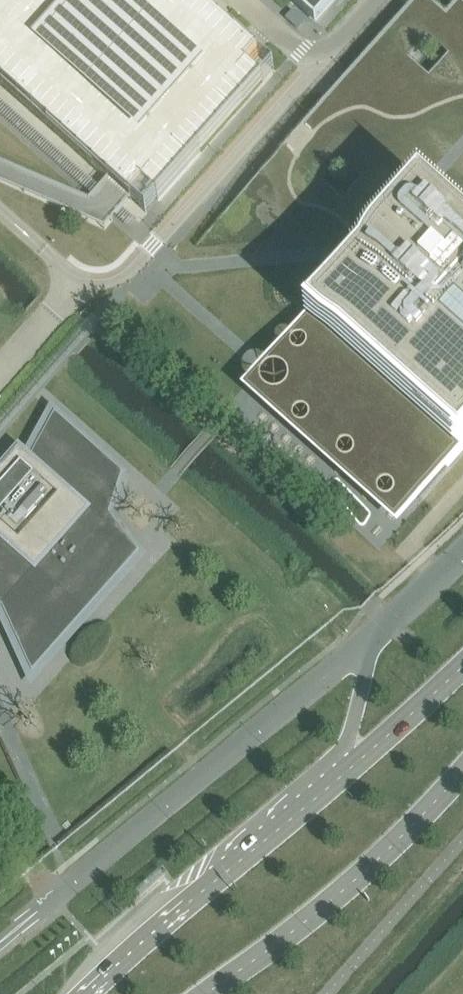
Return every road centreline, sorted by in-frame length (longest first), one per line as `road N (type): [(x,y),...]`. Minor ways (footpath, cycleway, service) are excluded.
road 1 (unclassified): [(37,913),(375,634)]
road 2 (secondary): [(212,993),(328,906),(462,773)]
road 3 (secondary): [(339,777),(87,993)]
road 4 (secondary): [(462,660),(339,777)]
road 5 (unclassified): [(375,634),(339,777)]

